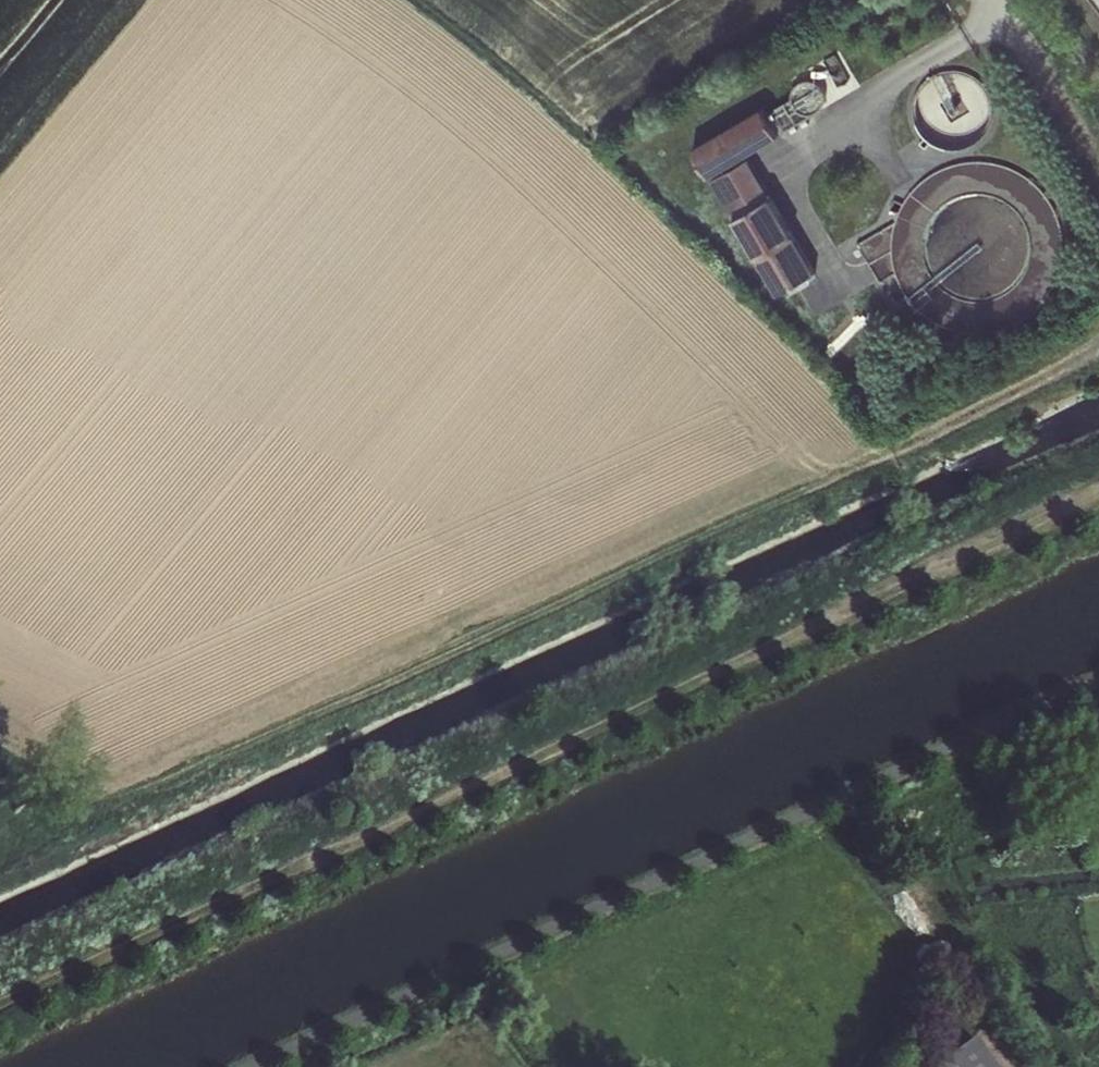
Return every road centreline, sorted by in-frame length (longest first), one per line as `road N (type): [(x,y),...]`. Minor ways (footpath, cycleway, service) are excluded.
road 1 (track): [(1004,13),(1098,161)]

